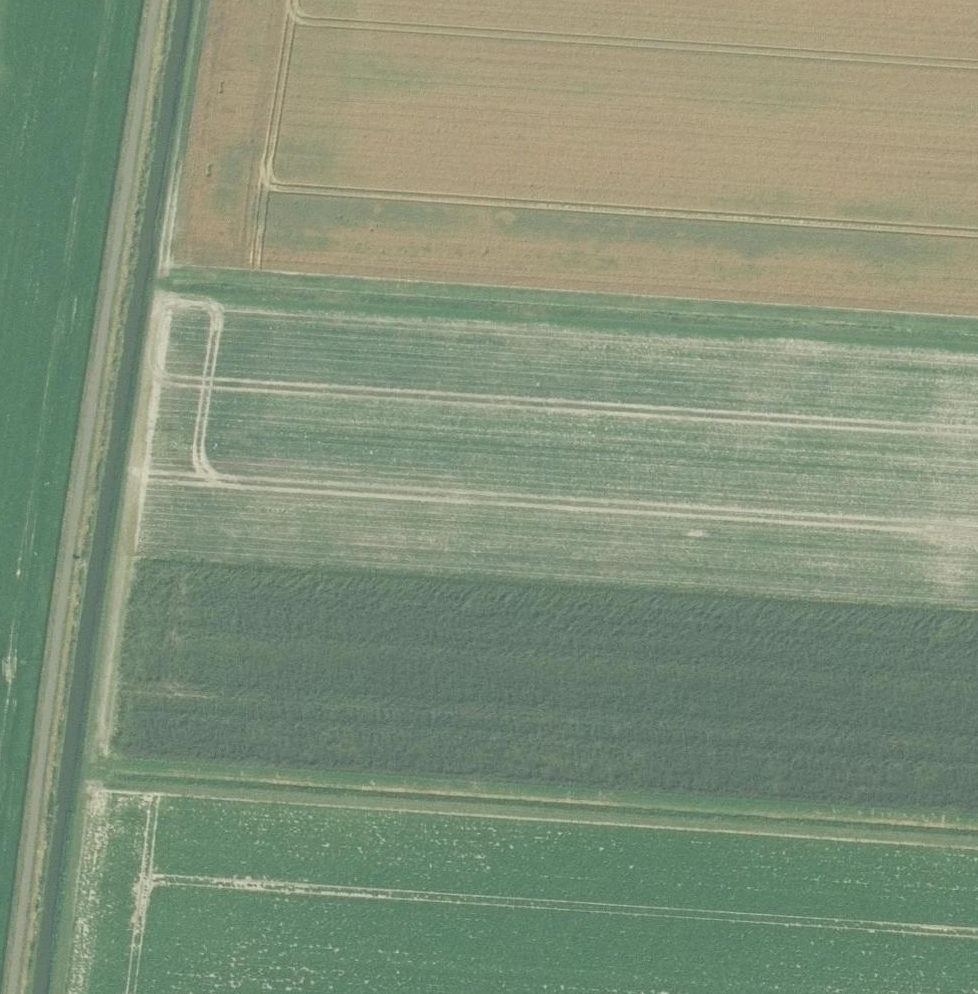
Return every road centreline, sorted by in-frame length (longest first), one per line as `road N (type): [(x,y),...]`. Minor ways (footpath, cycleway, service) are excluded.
road 1 (track): [(116,0),(0,796)]

